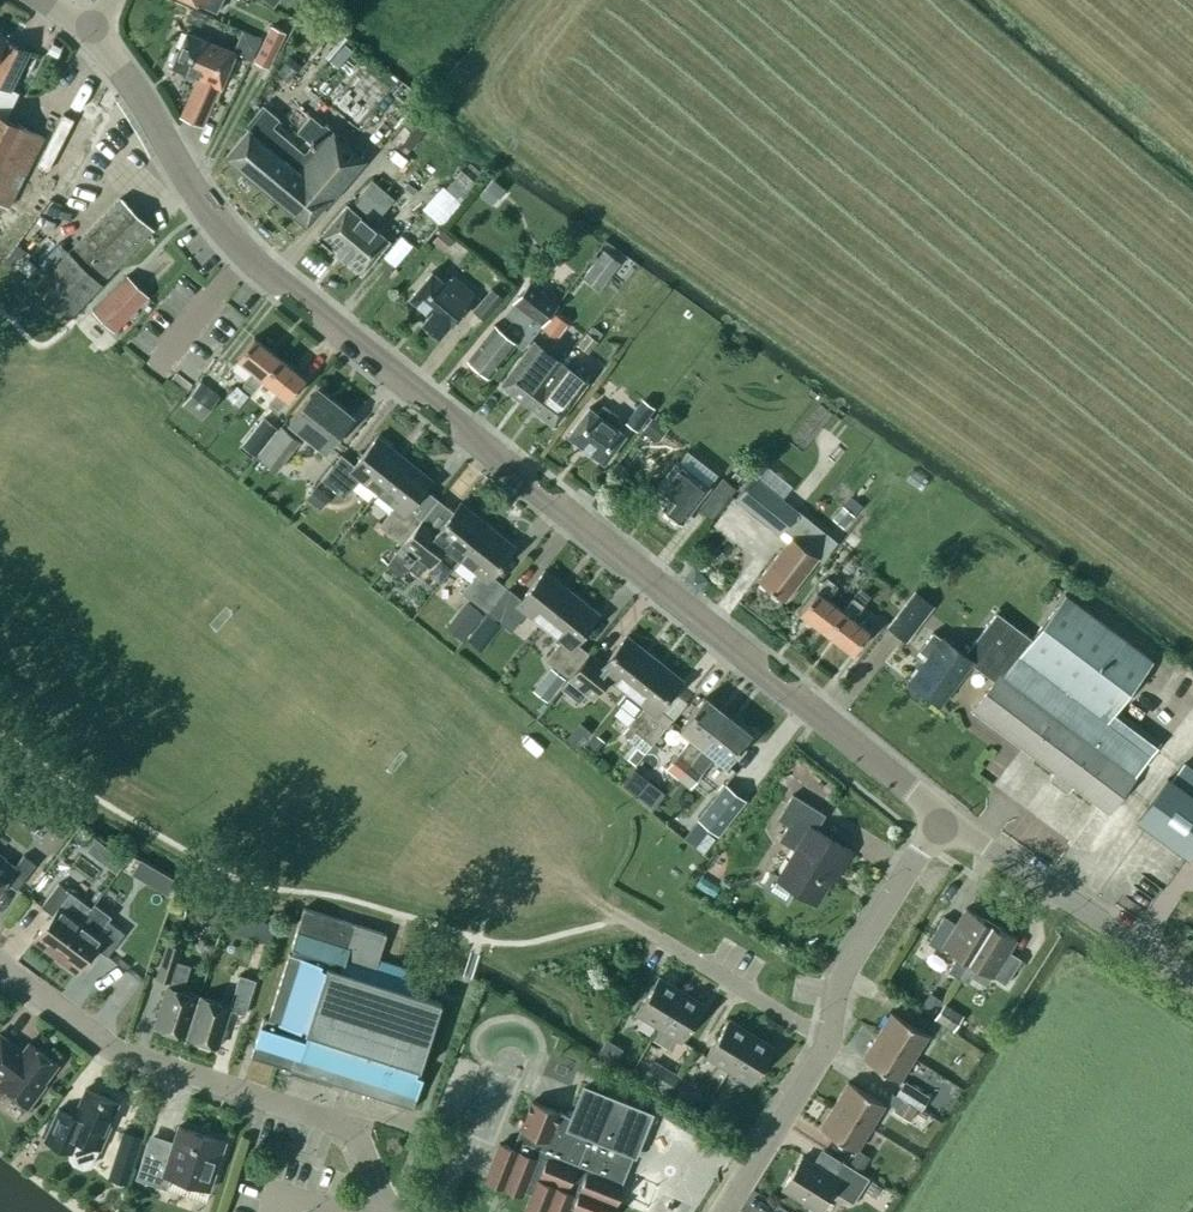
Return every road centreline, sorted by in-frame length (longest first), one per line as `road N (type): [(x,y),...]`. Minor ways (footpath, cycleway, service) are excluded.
road 1 (tertiary): [(945,816),(253,260),(225,234),(97,31)]
road 2 (residential): [(368,1211),(373,1184),(359,1142),(339,1123),(106,1044),(0,964)]
road 3 (tertiary): [(1192,978),(945,816)]
road 4 (residential): [(828,1039),(852,961),(945,816)]
road 5 (residential): [(723,1211),(828,1039)]
road 6 (residential): [(828,1039),(665,944)]

